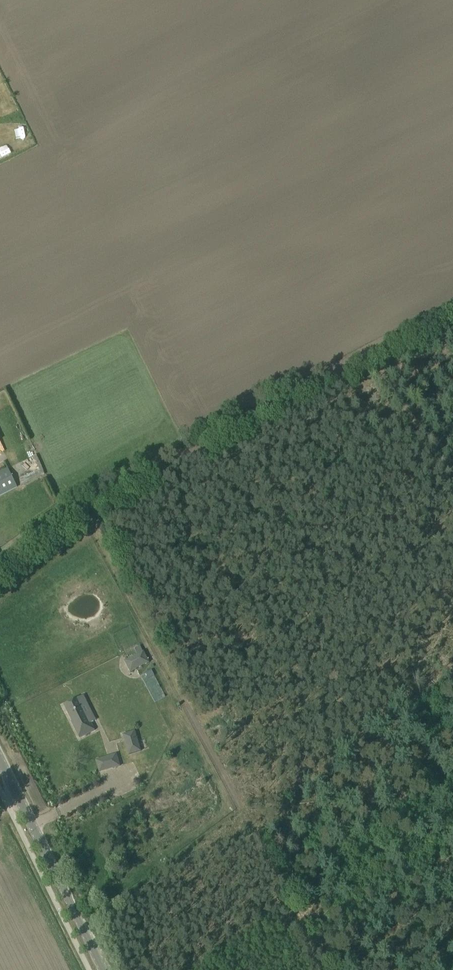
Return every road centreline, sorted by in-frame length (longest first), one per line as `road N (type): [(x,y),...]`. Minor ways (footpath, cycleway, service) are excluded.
road 1 (track): [(96,502),(452,310)]
road 2 (tertiary): [(105,969),(0,760)]

